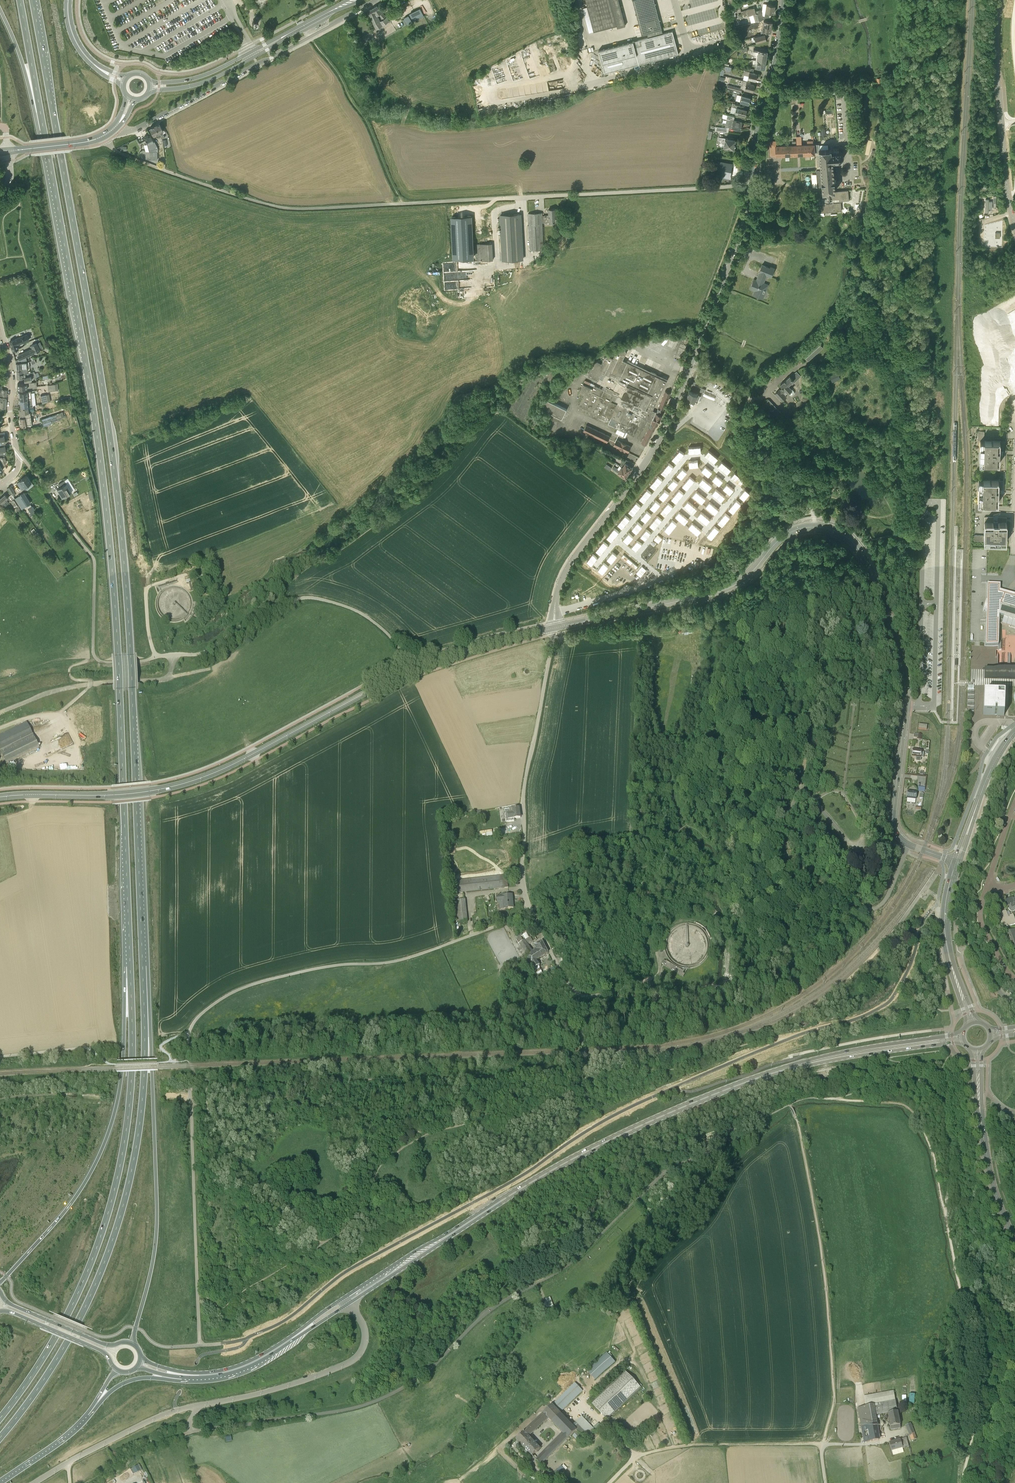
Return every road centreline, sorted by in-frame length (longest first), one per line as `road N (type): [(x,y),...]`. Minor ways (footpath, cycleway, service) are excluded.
road 1 (trunk): [(145,1018),(118,504),(32,0)]
road 2 (trunk): [(44,130),(109,534),(130,966)]
road 3 (secondary): [(346,1301),(554,1169),(667,1114),(804,1063),(962,1037)]
road 4 (unclassified): [(752,185),(304,213),(126,156),(102,136)]
road 5 (unclassified): [(198,1405),(191,1431),(339,1410),(395,1392),(494,1306),(569,1265),(662,1174),(705,1153),(711,1141)]
road 6 (tertiary): [(0,797),(113,795),(188,782),(414,668),(554,627)]
road 7 (trunk): [(130,966),(132,1070),(114,1191),(69,1310),(0,1418)]
road 8 (trunk): [(0,1437),(70,1335),(112,1242),(135,1152),(145,1018)]
road 9 (tertiary): [(957,862),(909,844),(894,830),(902,668),(859,549),(815,526)]
road 10 (trunk): [(130,966),(122,1074),(103,1147),(68,1207),(0,1282)]
road 11 (trunk): [(135,1345),(157,1222),(145,1018)]
road 12 (residential): [(617,540),(686,458),(700,456),(738,489),(724,507),(694,487),(636,556)]
road 13 (tertiary): [(554,627),(563,577),(657,443),(691,361)]
road 14 (residential): [(114,128),(136,129),(378,0)]
road 15 (unclassified): [(531,912),(522,875),(523,795),(554,627)]
road 16 (tertiary): [(554,627),(725,590),(785,534),(815,526)]
road 17 (unclassified): [(198,1405),(352,1361),(365,1333),(346,1301)]
road 18 (secondary): [(1014,225),(997,71),(1000,0)]
road 19 (track): [(614,1482),(635,1463),(666,1453),(822,1446)]
road 20 (tertiary): [(1014,1241),(987,1161),(977,1050)]
road 21 (tertiary): [(691,361),(752,185)]
road 22 (unclassified): [(34,1482),(139,1425),(198,1405)]
road 23 (secondary): [(972,1022),(946,940),(957,862)]
road 24 (secondary): [(149,91),(212,79),(290,33)]
road 25 (unclassified): [(851,169),(843,93),(767,90)]
road 26 (secondary): [(290,33),(203,75),(149,81)]
road 27 (secondary): [(135,1345),(108,1345),(10,1304),(0,1292)]
road 28 (secondary): [(957,862),(982,789),(1014,732)]
road 29 (secondary): [(0,1311),(101,1350),(118,1371)]
road 30 (trunk): [(19,0),(44,130)]
road 31 (trunk): [(0,10),(44,130)]

